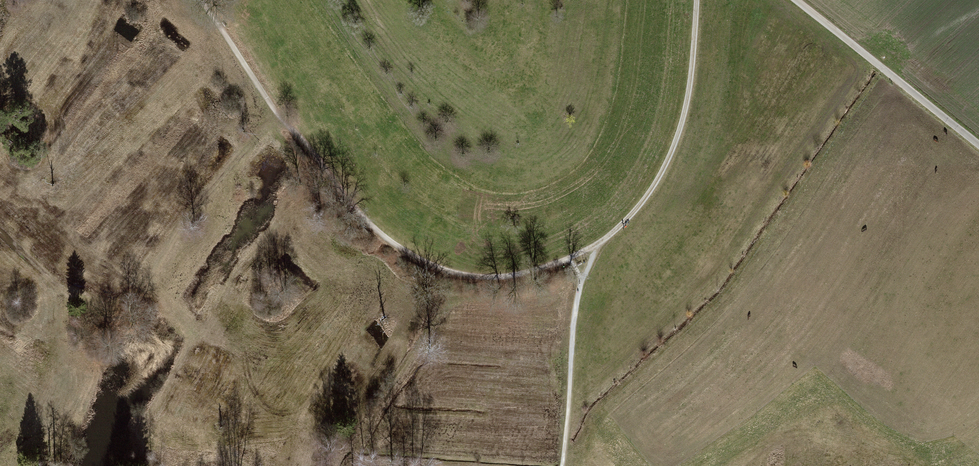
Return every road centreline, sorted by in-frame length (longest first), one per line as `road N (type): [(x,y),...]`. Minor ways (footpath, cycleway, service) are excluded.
road 1 (track): [(594,246),(506,278),(452,274),(404,251),(365,220),(271,105),(203,0)]
road 2 (track): [(0,233),(81,306),(127,312),(188,216),(281,117)]
road 3 (track): [(696,0),(688,94),(674,147),(646,197),(594,246)]
road 4 (track): [(978,146),(794,0)]
road 5 (track): [(564,465),(574,316),(594,246)]

